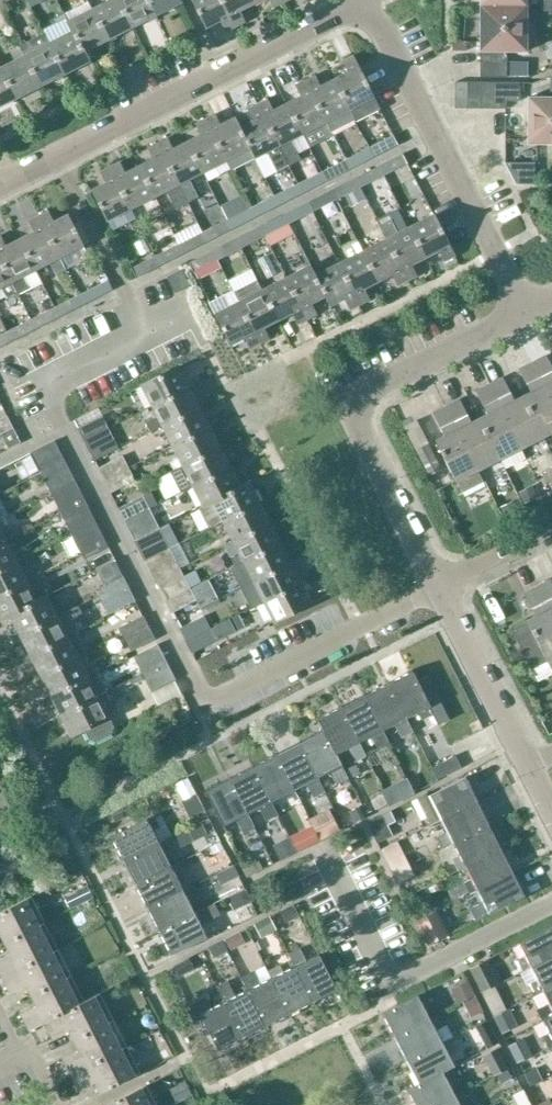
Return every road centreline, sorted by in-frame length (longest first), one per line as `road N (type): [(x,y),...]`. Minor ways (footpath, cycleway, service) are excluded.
road 1 (residential): [(0,188),(362,2)]
road 2 (residential): [(524,313),(374,386),(364,401),(361,439),(439,587)]
road 3 (residential): [(524,313),(362,2)]
road 4 (residential): [(205,708),(439,587)]
road 5 (residential): [(439,587),(527,765)]
road 6 (residential): [(439,587),(551,530)]

